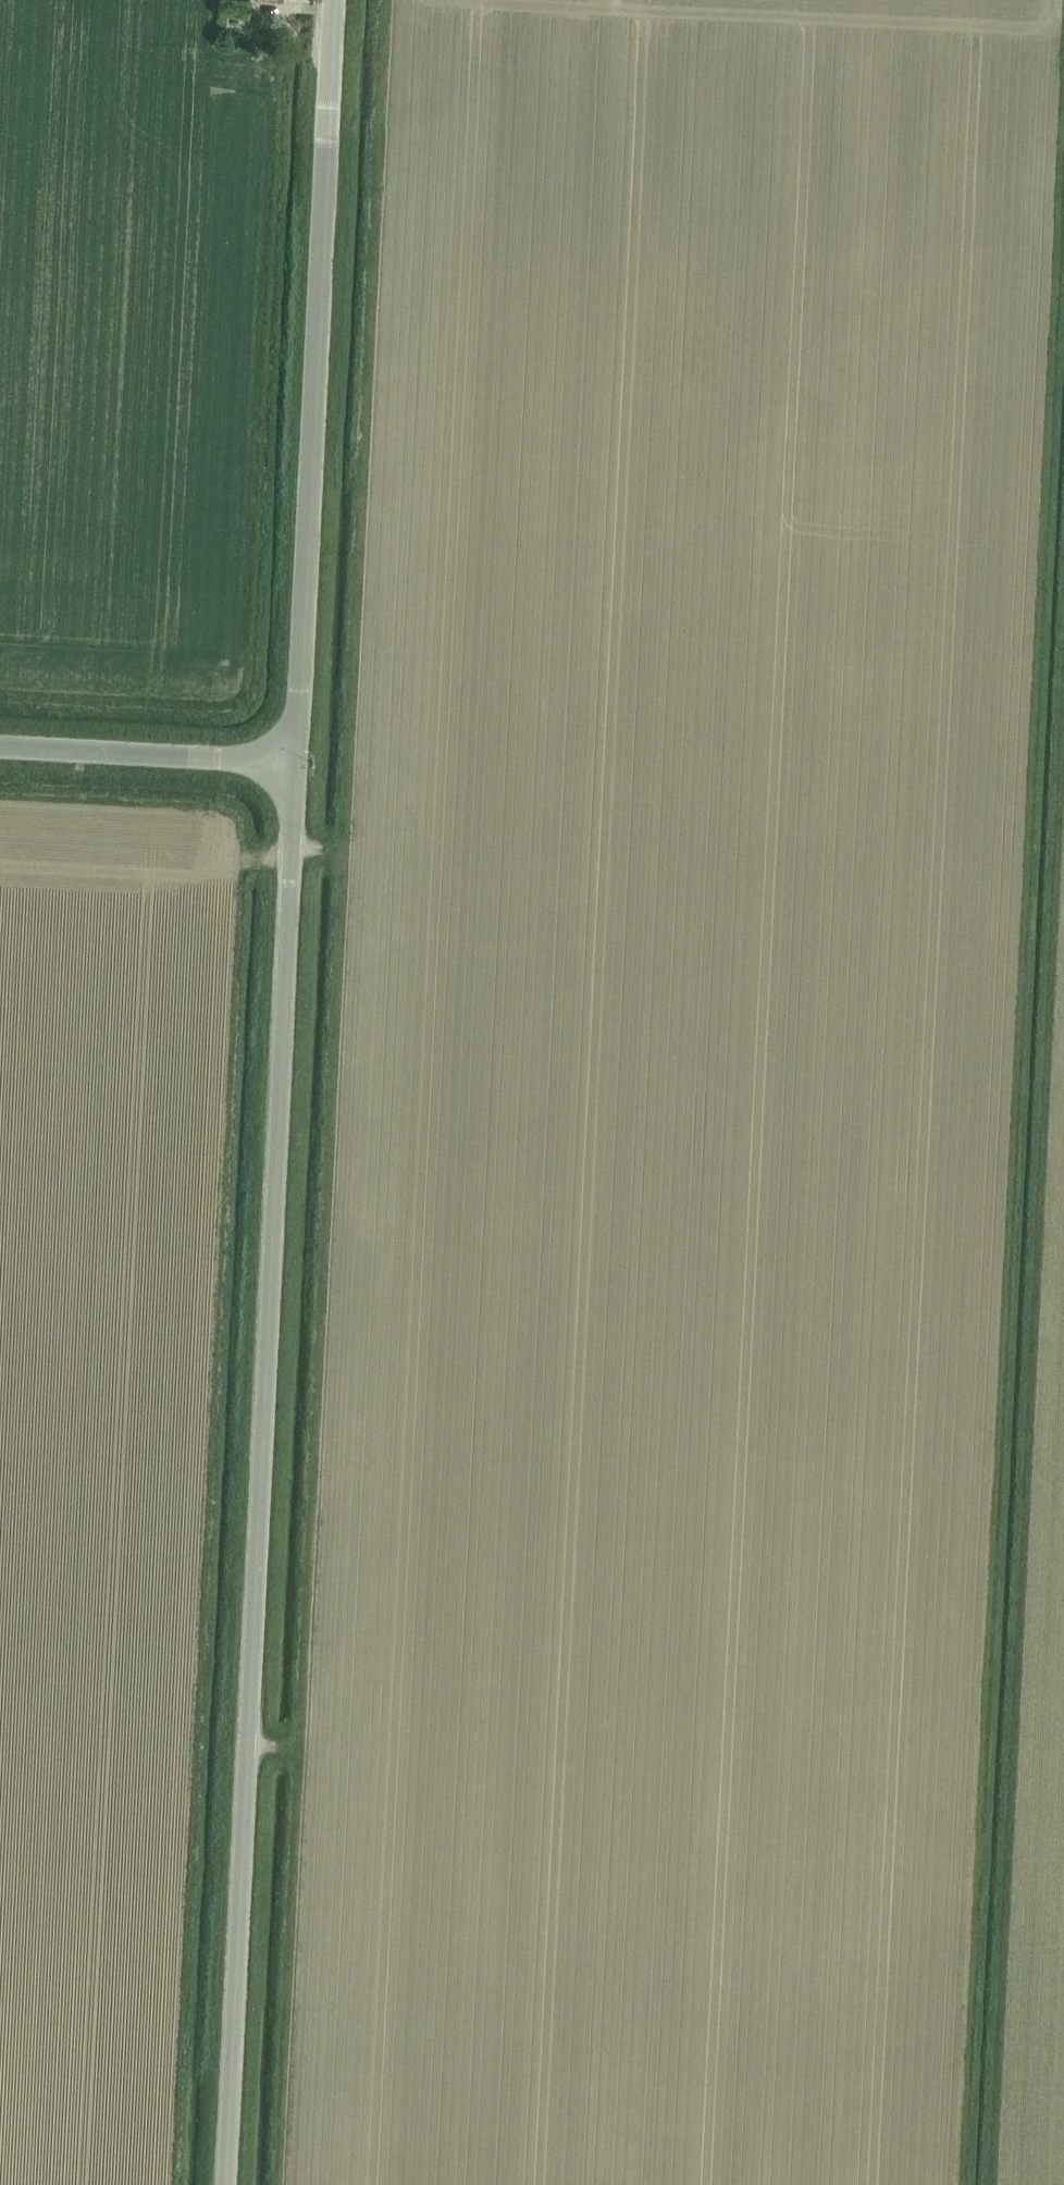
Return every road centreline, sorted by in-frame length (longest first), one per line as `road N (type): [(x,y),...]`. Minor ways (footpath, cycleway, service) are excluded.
road 1 (unclassified): [(225,2184),(296,761)]
road 2 (unclassified): [(296,761),(334,0)]
road 3 (unclassified): [(296,761),(0,746)]

